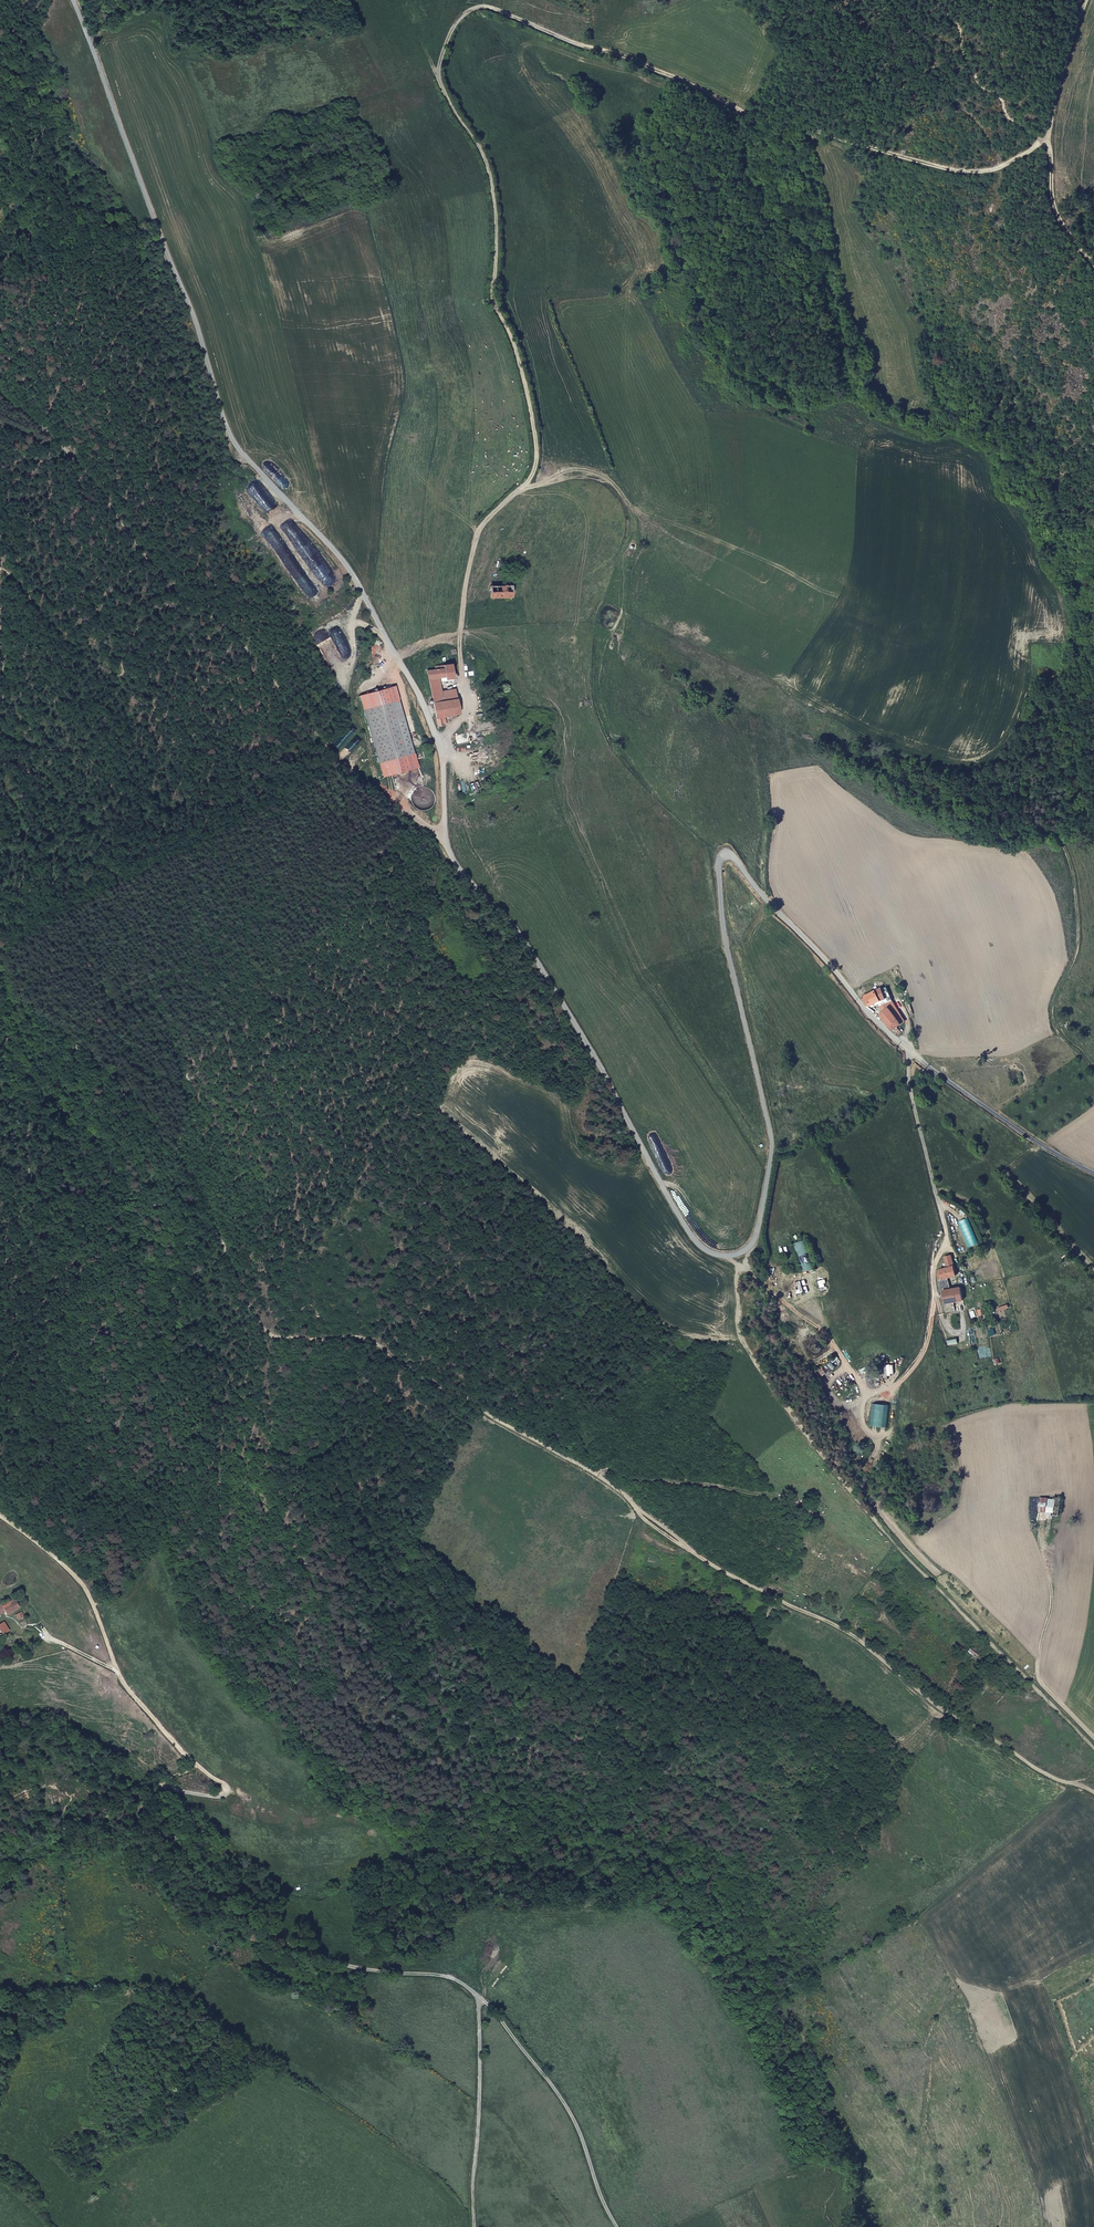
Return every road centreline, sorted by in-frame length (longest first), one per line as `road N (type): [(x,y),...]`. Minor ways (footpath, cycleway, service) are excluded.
road 1 (unclassified): [(74,0),(192,315),(228,436),(345,565),(437,737),(447,855),(522,938),(696,1241),(727,1257),(747,1252),(771,1153),(724,941),(717,863),(724,854),(908,1053),(1093,1174)]
road 2 (track): [(437,737),(469,713),(460,646),(480,528),(518,492),(537,459),(520,359),(494,304),(500,228),(493,189),(439,75),(462,17),(489,6),(653,68),(749,118),(909,162),(980,171),(1048,136),(1086,0)]
road 3 (track): [(0,1004),(33,1014),(74,1044),(170,1149),(203,1197),(245,1298),(271,1334),(374,1342),(431,1384),(608,1482),(717,1568),(852,1634),(944,1710),(1053,1777),(1093,1793)]
road 4 (track): [(476,1995),(463,1980),(437,1972),(317,1955),(242,1928),(213,1902),(159,1802),(161,1786),(210,1795),(228,1789),(122,1678),(75,1571),(0,1514)]
road 5 (track): [(1093,1747),(896,1546),(825,1459),(743,1338),(742,1266),(727,1257)]
road 6 (track): [(0,395),(74,462),(165,581),(250,652),(335,761),(357,780),(374,779)]
road 7 (track): [(719,857),(627,756),(598,694),(594,617),(631,540),(629,504),(612,482),(583,472),(524,484)]
road 8 (track): [(747,1252),(742,1266),(823,1332),(861,1386),(883,1391),(928,1343),(946,1243)]
road 9 (track): [(445,838),(391,803),(374,779),(359,708),(382,652),(357,616),(363,597)]
road 10 (track): [(1093,841),(1063,841),(1079,936),(1053,1010),(1060,1036),(1093,1074)]
road 11 (track): [(619,2226),(577,2121),(476,1995)]
road 12 (track): [(0,1267),(19,1209),(26,1151),(25,1084),(0,1025)]
road 13 (track): [(473,2226),(476,1995)]
road 14 (track): [(424,826),(428,797),(399,661)]
road 15 (track): [(1093,263),(1059,220),(1048,136)]

